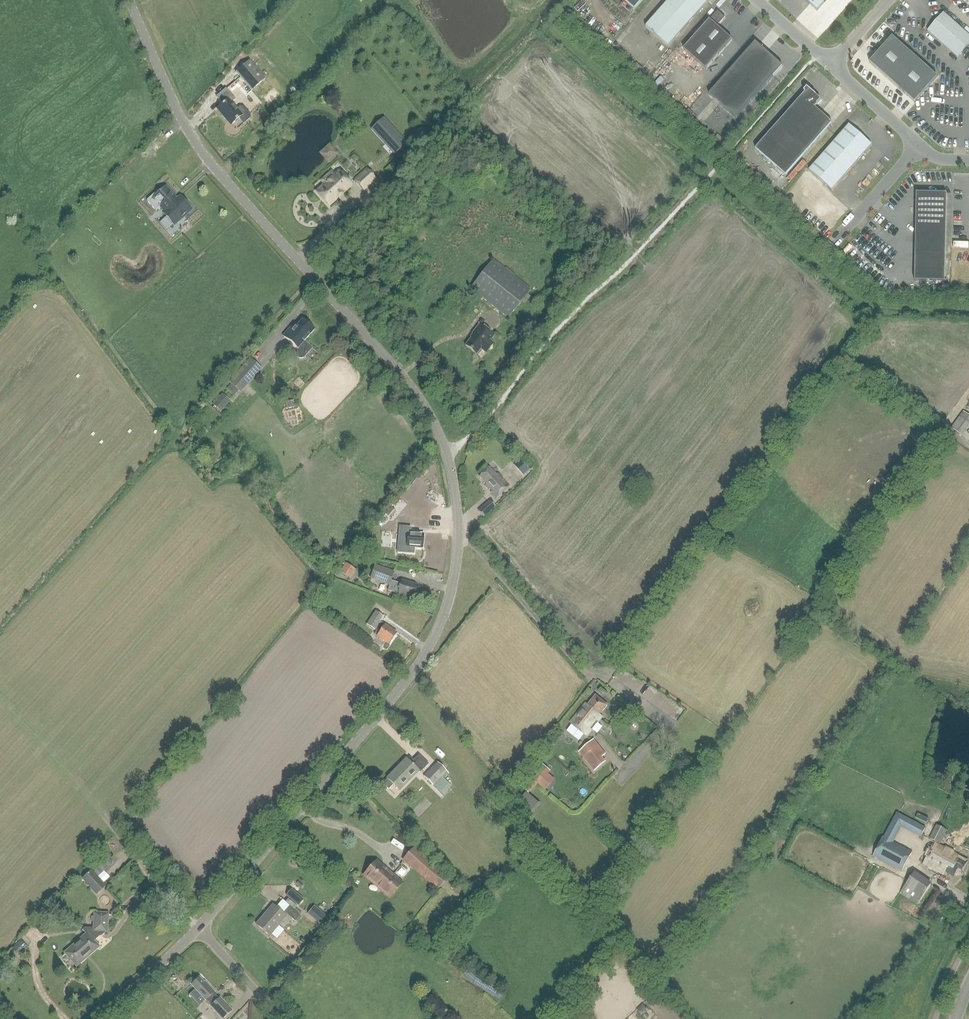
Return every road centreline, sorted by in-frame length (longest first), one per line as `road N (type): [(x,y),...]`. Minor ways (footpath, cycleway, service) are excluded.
road 1 (tertiary): [(198,927),(420,660),(447,603),(457,522),(446,454),(424,406),(201,150),(129,0)]
road 2 (track): [(968,447),(867,382),(836,374),(643,634),(597,683),(469,540),(457,537)]
road 3 (tertiary): [(95,1018),(198,927)]
road 4 (unclassified): [(919,147),(832,243)]
road 5 (unclassified): [(281,1018),(198,927)]
road 6 (unclassified): [(919,147),(830,65)]

